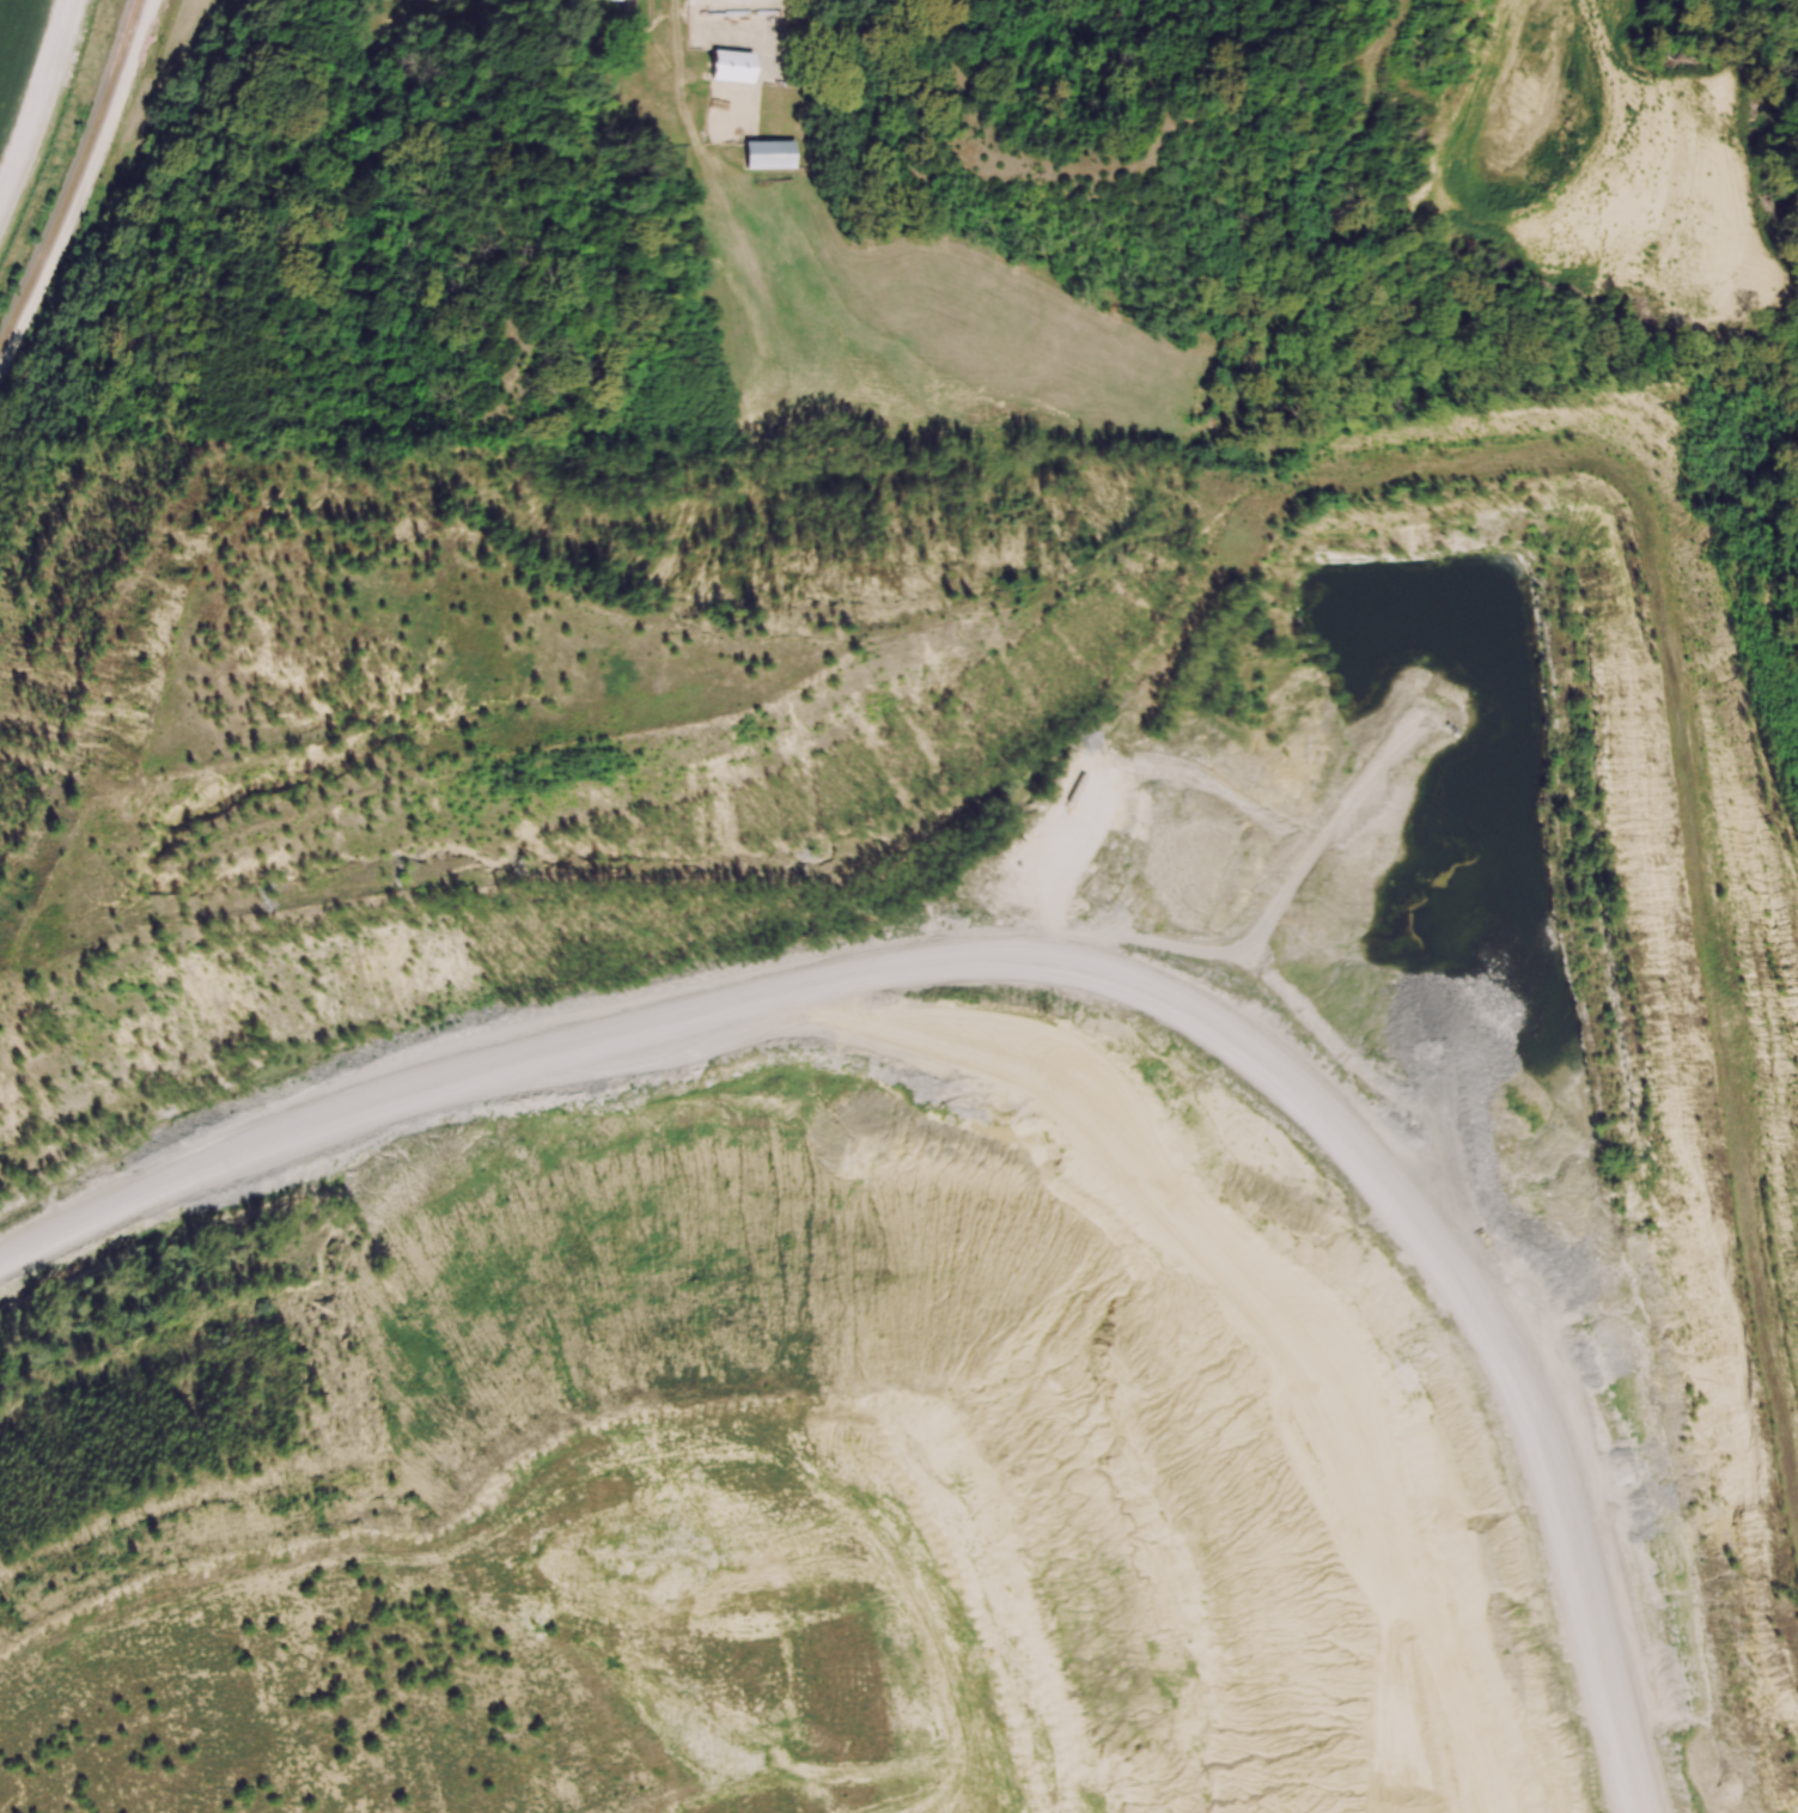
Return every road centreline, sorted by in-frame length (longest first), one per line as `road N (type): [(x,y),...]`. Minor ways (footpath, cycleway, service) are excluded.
road 1 (tertiary): [(0,199),(73,0)]

